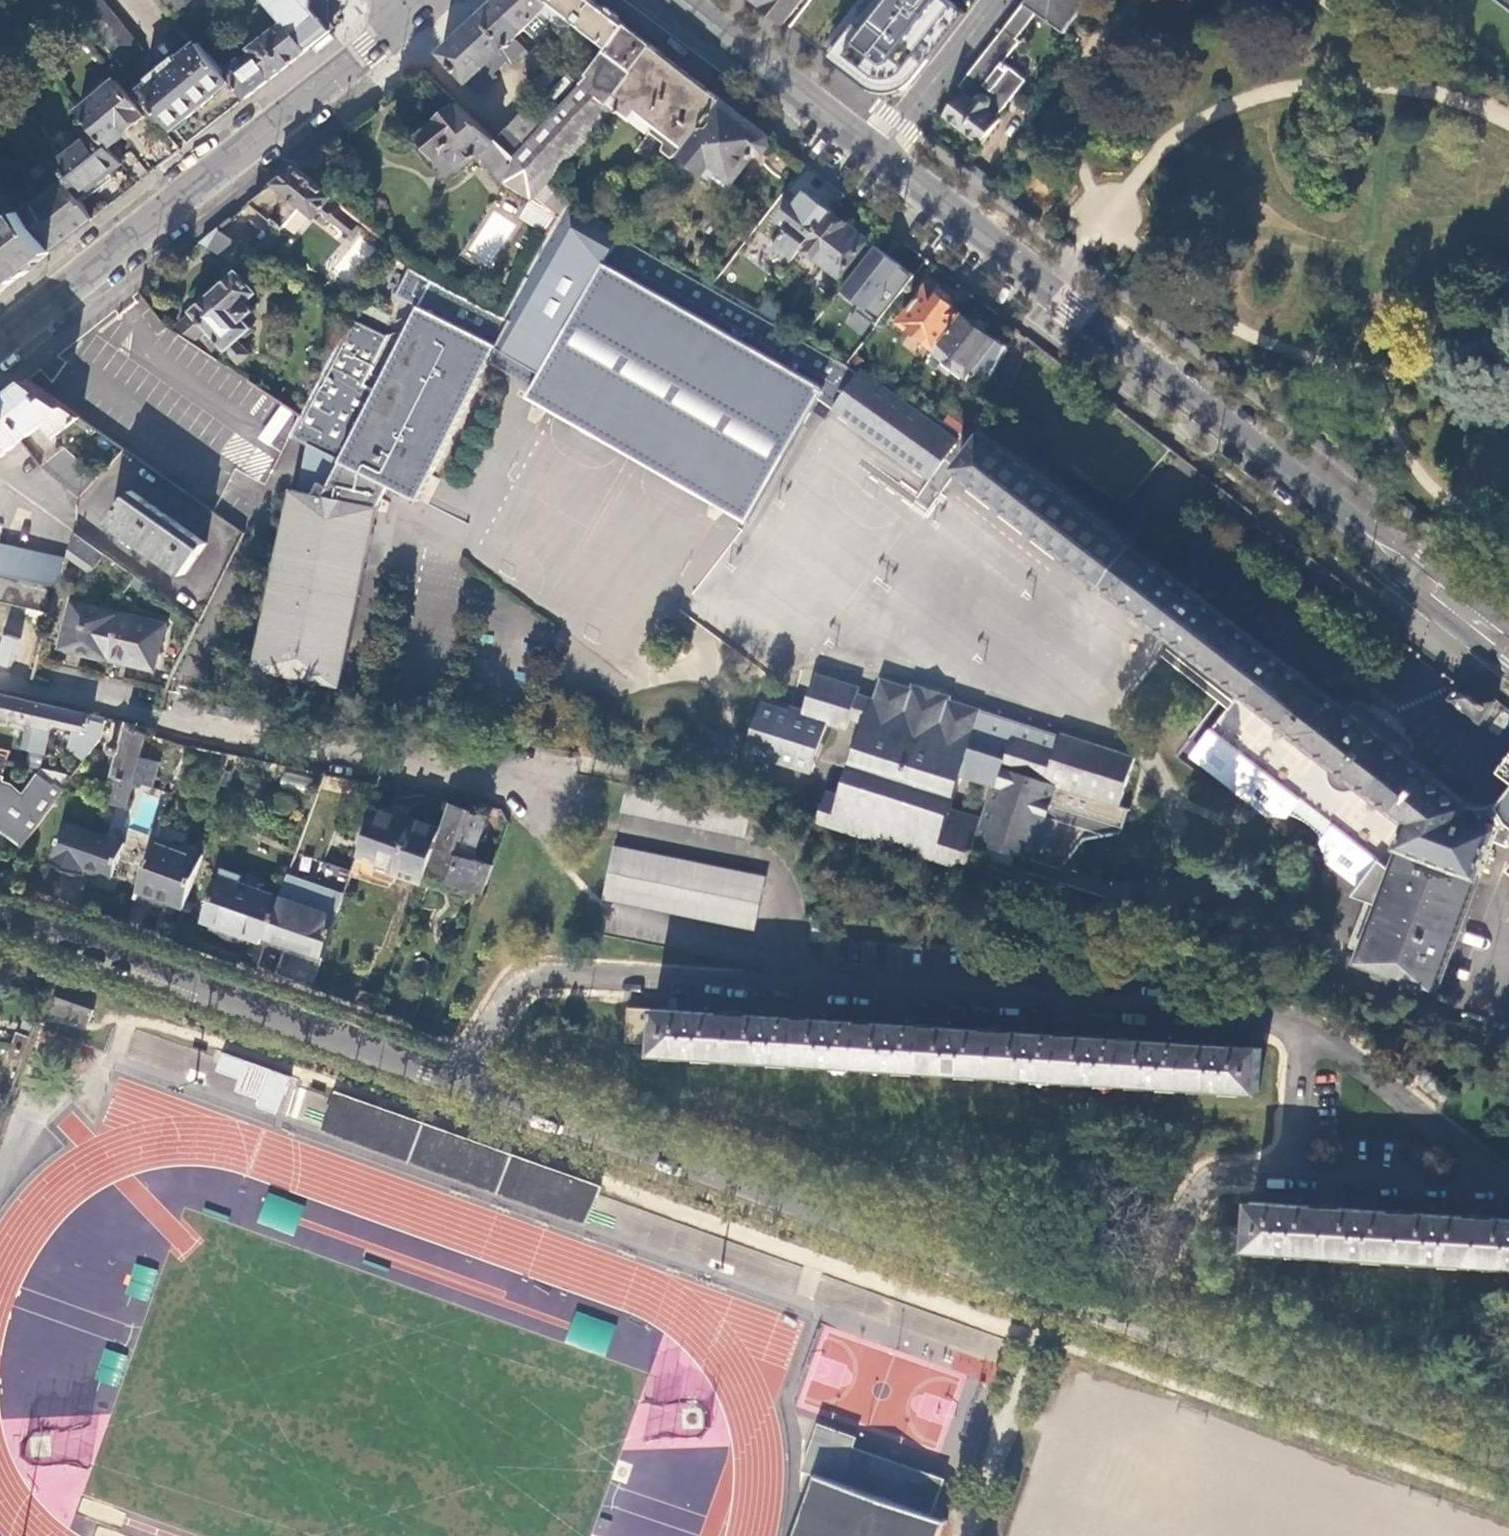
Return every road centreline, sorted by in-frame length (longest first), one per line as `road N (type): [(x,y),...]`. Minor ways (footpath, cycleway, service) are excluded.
road 1 (residential): [(1306,1029),(1252,1018),(534,974),(511,994),(458,1076)]
road 2 (tertiary): [(1508,642),(880,157)]
road 3 (tertiary): [(1144,1323),(458,1076)]
road 4 (residential): [(0,682),(551,797)]
road 5 (primary): [(418,13),(0,340)]
road 6 (tertiary): [(458,1076),(0,919)]
road 7 (tertiary): [(1508,1456),(1144,1323)]
road 8 (residential): [(1508,1186),(1306,1029)]
road 9 (tertiary): [(880,157),(678,0)]
road 10 (residential): [(1144,1323),(1204,1187),(1227,1172),(1292,1173)]
road 11 (residential): [(1292,1173),(1508,1189)]
road 12 (residential): [(880,157),(995,0)]
road 13 (residential): [(1292,1173),(1306,1029)]

